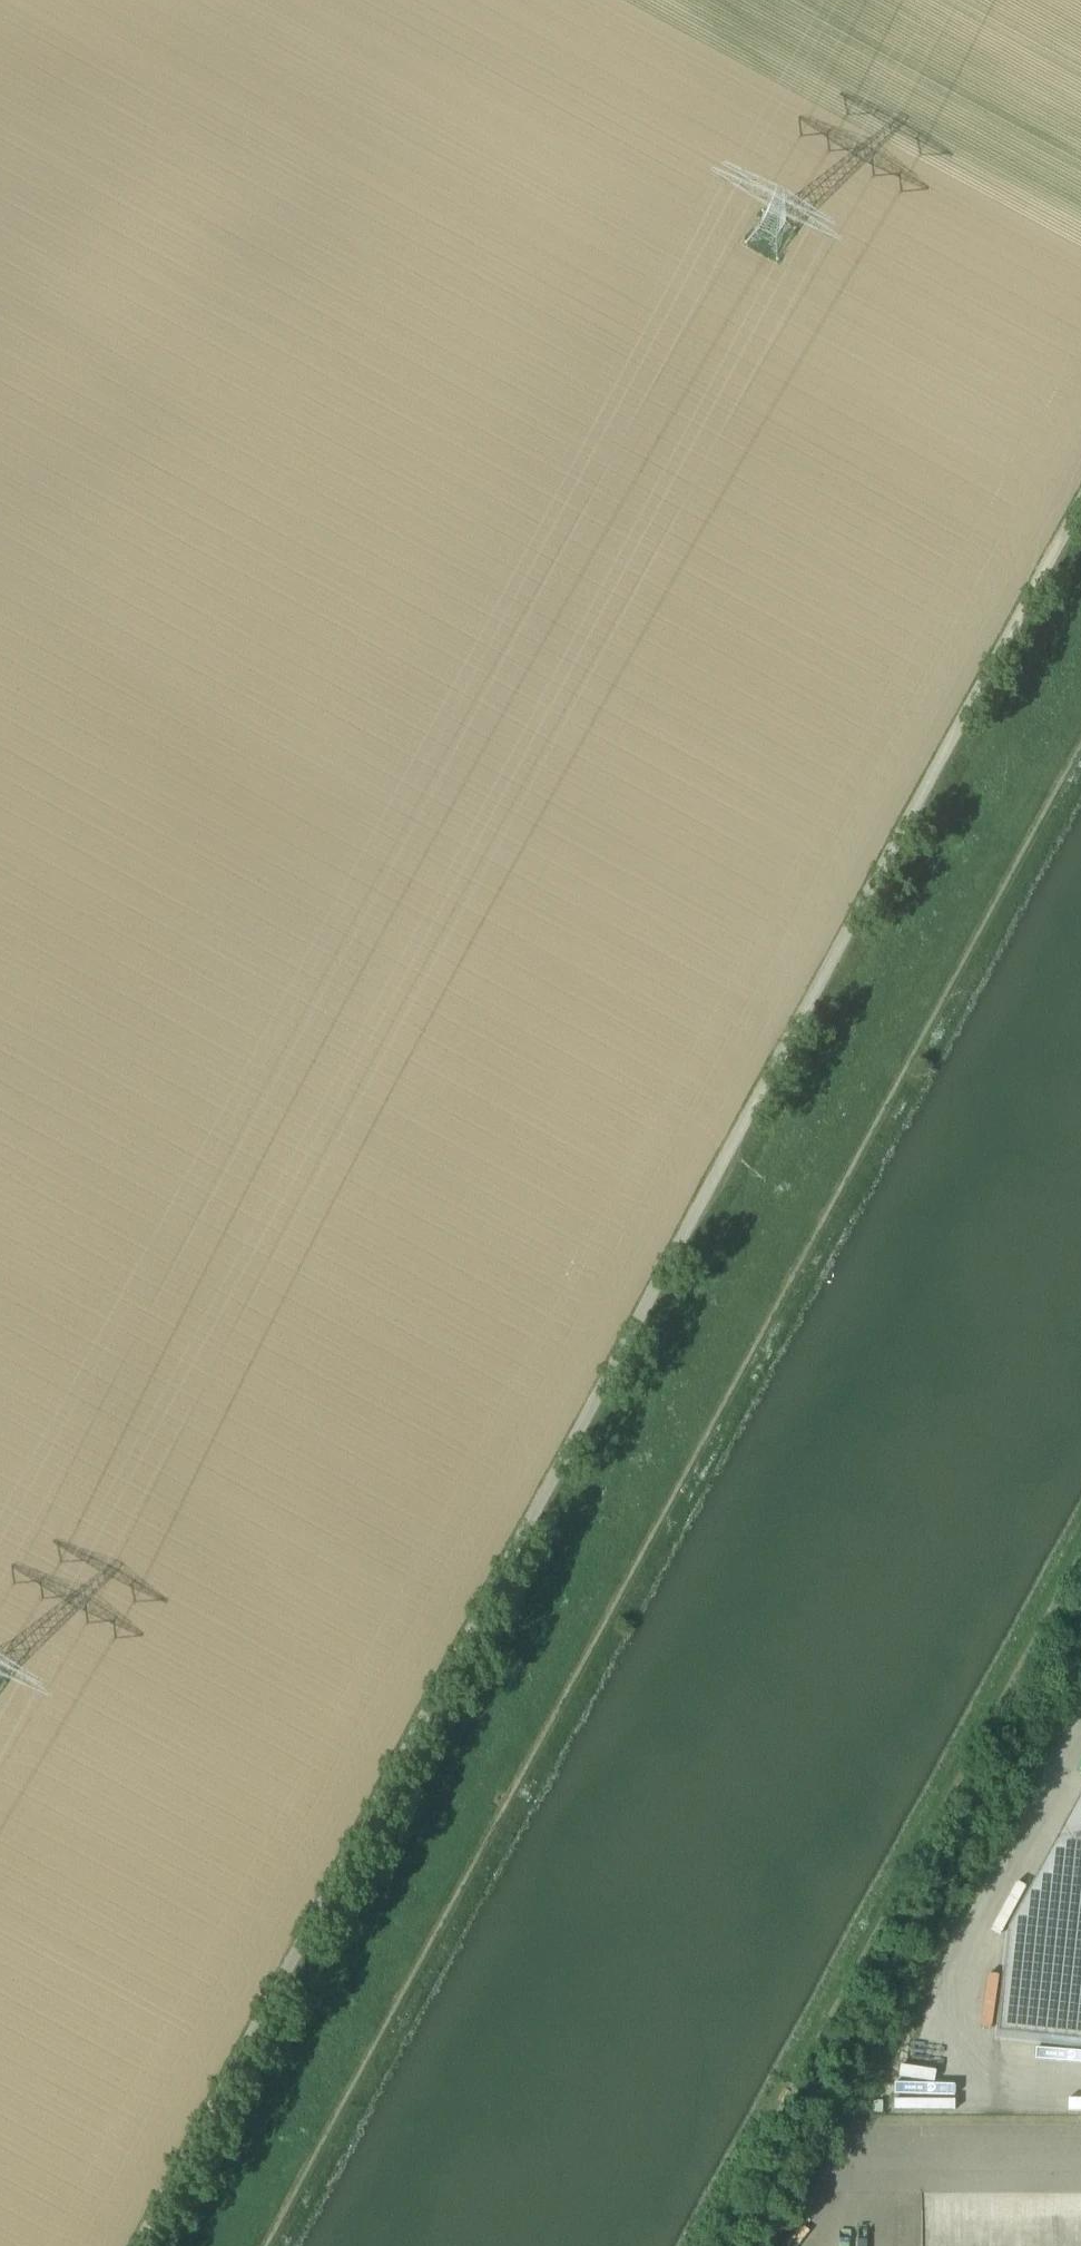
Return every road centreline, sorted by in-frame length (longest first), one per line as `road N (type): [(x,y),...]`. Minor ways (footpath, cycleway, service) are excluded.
road 1 (unclassified): [(137,2245),(1080,509)]

